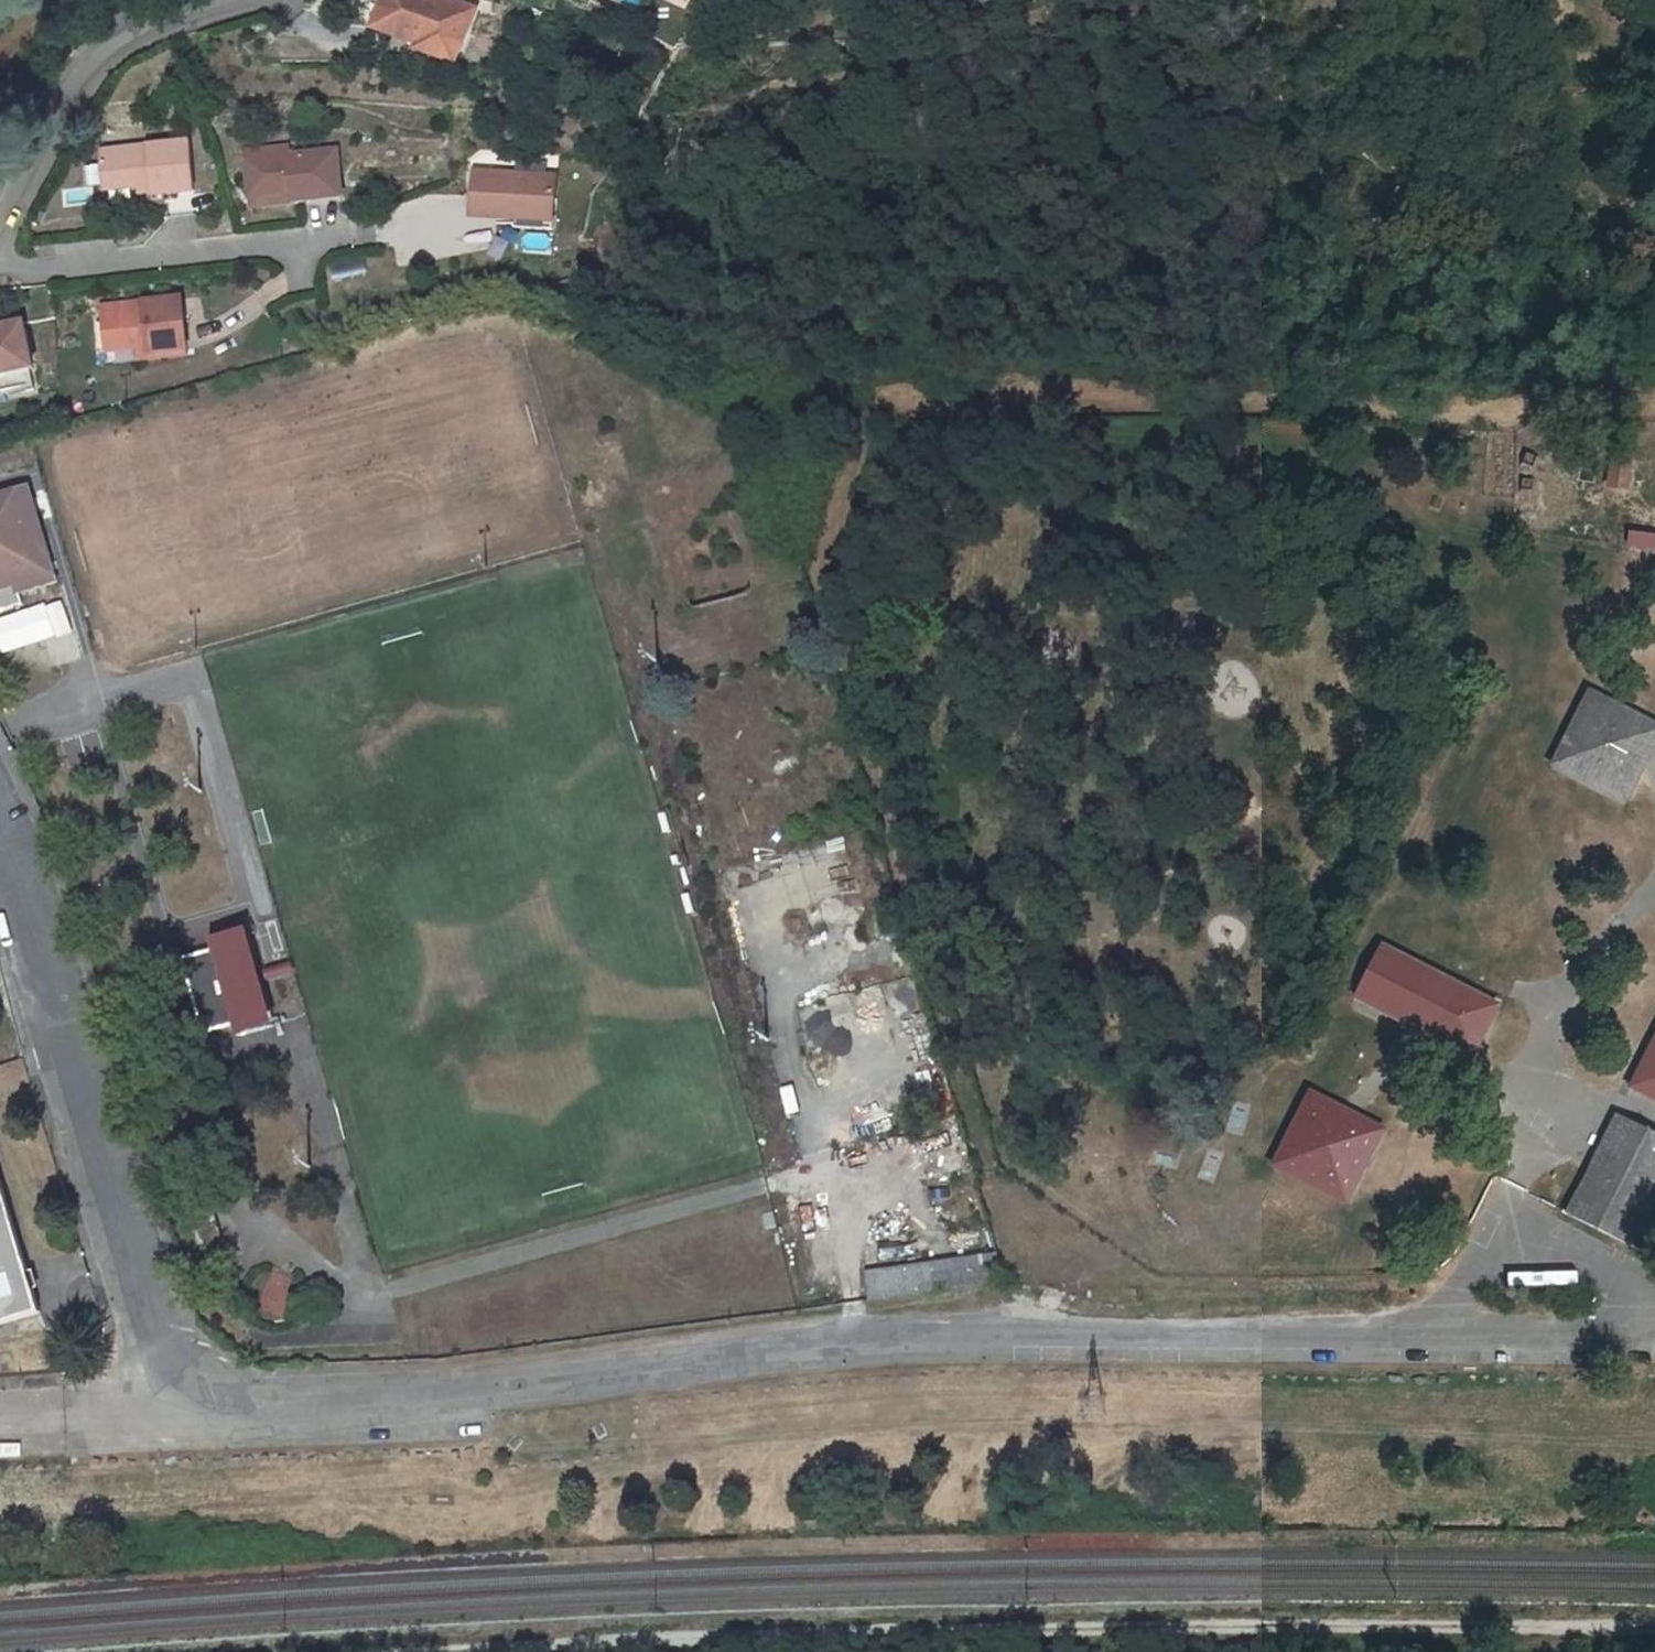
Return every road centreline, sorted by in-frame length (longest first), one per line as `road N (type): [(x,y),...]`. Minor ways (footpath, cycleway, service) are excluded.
road 1 (track): [(465,1651),(1029,1628),(1654,1631)]
road 2 (residential): [(0,845),(158,1375),(182,1403)]
road 3 (residential): [(0,267),(332,232)]
road 4 (residential): [(220,0),(108,47),(75,83),(0,215)]

